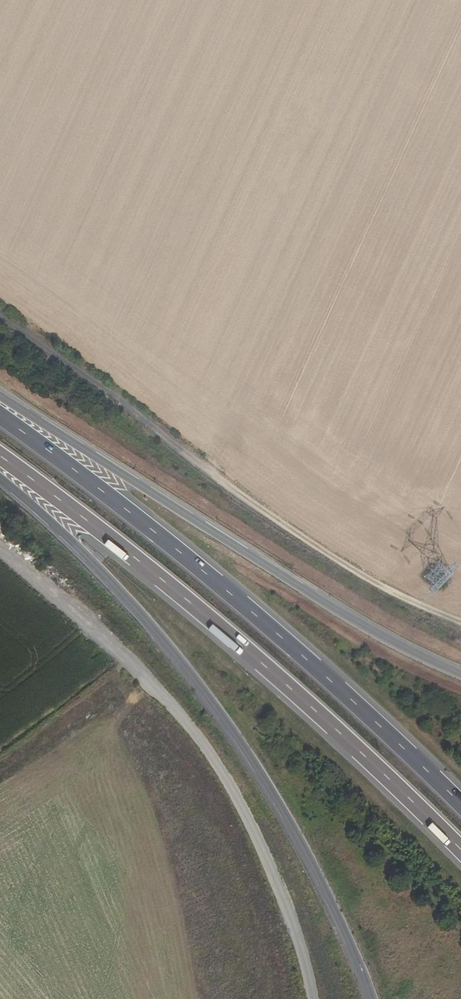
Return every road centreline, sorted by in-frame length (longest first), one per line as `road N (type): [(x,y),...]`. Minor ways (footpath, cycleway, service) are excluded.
road 1 (trunk): [(0,478),(71,539),(162,637),(234,732),(308,857),(371,998)]
road 2 (trunk): [(0,460),(126,551),(292,691),(460,851)]
road 3 (trunk): [(460,805),(287,640),(0,414)]
road 4 (track): [(0,549),(142,674),(203,744),(271,867),(312,998)]
road 5 (track): [(460,622),(311,555),(0,324)]
road 6 (trunk): [(460,672),(187,518),(0,395)]

